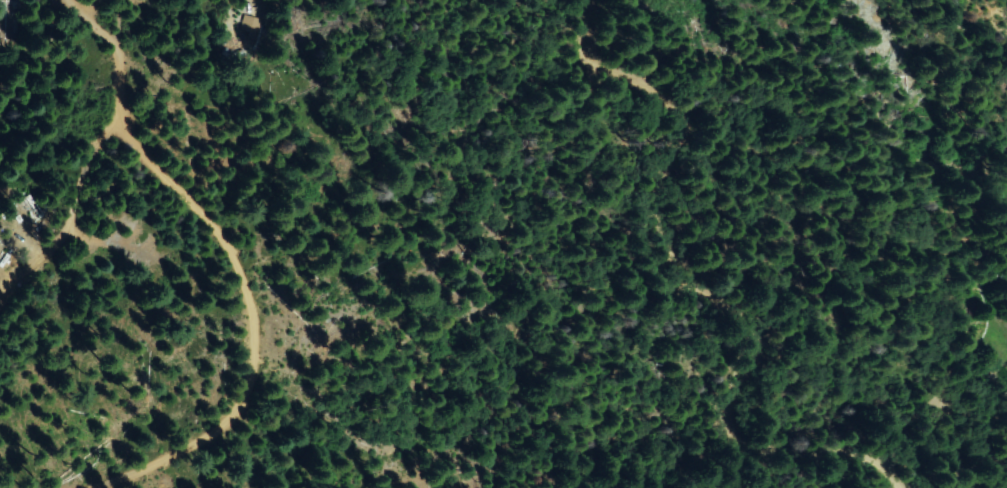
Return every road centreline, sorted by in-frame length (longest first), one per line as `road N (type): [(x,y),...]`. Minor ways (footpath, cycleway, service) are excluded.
road 1 (residential): [(1006,418),(785,374),(743,353),(681,262),(634,168),(595,63),(585,0)]

